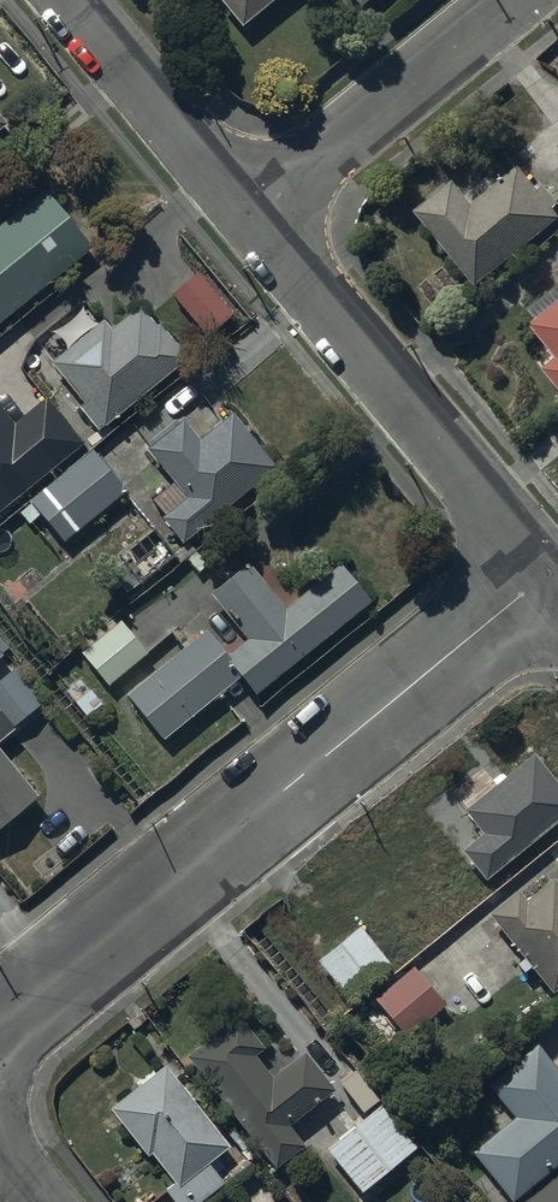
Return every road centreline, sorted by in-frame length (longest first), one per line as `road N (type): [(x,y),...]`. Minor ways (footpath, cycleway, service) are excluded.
road 1 (residential): [(544,575),(0,1022)]
road 2 (residential): [(255,212),(544,575)]
road 3 (residential): [(515,0),(255,212)]
road 4 (residential): [(78,0),(255,212)]

